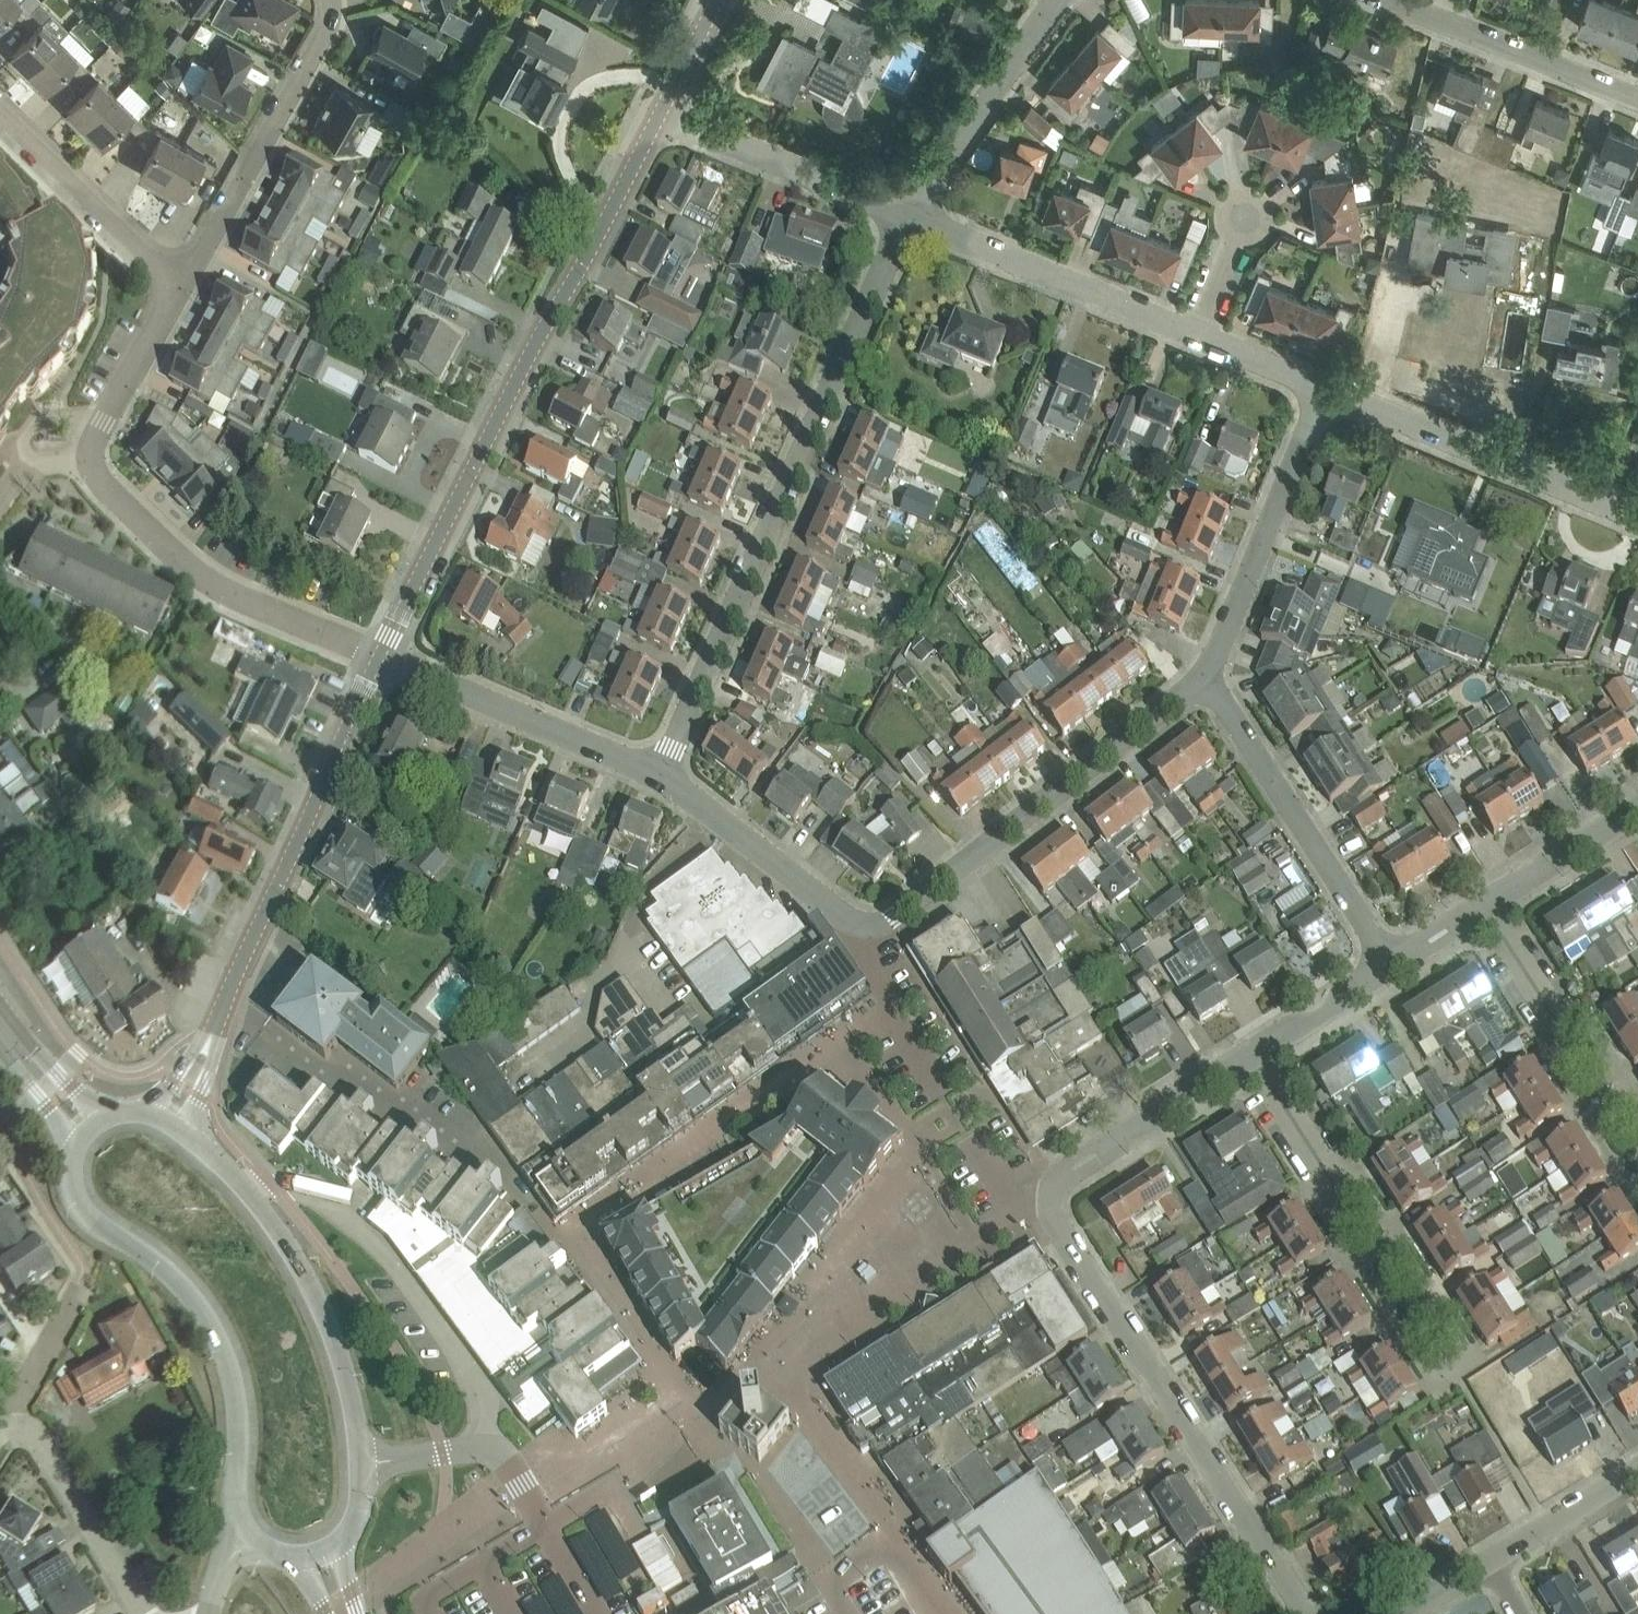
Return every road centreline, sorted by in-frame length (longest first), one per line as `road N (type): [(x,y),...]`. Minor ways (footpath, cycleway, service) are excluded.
road 1 (residential): [(660,773),(909,215)]
road 2 (secondary): [(383,656),(655,123)]
road 3 (residential): [(1297,1613),(1051,1218),(1049,1192)]
road 4 (primary): [(73,1155),(78,1206),(173,1280),(219,1342),(235,1395),(237,1506),(252,1539)]
road 5 (residential): [(226,1000),(322,1074),(354,1082),(496,1162),(554,1232),(573,1231)]
road 6 (residential): [(868,931),(1211,686)]
road 7 (residential): [(888,1007),(573,1231)]
road 8 (primary): [(362,1464),(349,1389),(316,1301),(249,1195),(190,1137)]
road 9 (secondary): [(226,1000),(383,656)]
road 10 (residential): [(1441,1359),(1248,1051)]
road 11 (residential): [(383,656),(219,589),(115,500),(92,460)]
road 12 (residential): [(1637,514),(1323,388)]
road 13 (residential): [(1395,961),(1211,686)]
road 14 (residential): [(187,292),(330,23),(332,0)]
road 15 (residential): [(1211,686),(1323,388)]
road 16 (residential): [(1195,336),(909,215)]
road 17 (residential): [(660,773),(383,656)]
road 18 (residential): [(1637,1157),(1487,902)]
road 19 (residential): [(779,1362),(1020,1207)]
road 20 (residential): [(909,215),(655,123)]
road 21 (residential): [(1637,99),(1388,0)]
road 22 (residential): [(868,931),(660,773)]
road 23 (residential): [(909,215),(1055,0)]
road 24 (residential): [(0,113),(187,292)]
road 25 (residential): [(1049,1192),(1071,1163),(1248,1051)]
road 26 (residential): [(11,1415),(52,1451),(147,1613)]
road 27 (residential): [(695,1407),(715,1436),(758,1468),(823,1580)]
road 28 (residential): [(573,1231),(695,1407)]
road 29 (residential): [(894,1535),(779,1362)]
road 30 (residential): [(362,1464),(487,1447),(515,1468),(526,1491),(542,1484)]
road 31 (residential): [(92,460),(103,423),(187,292)]
road 32 (residential): [(1487,902),(1637,813)]
road 33 (residential): [(1248,1051),(1395,961)]
road 34 (residential): [(542,1484),(695,1407)]
road 35 (unclassified): [(1492,1557),(1637,1470)]
road 36 (primary): [(109,1117),(58,1074),(0,1000)]
road 37 (residential): [(11,1415),(79,1290)]
road 38 (residential): [(1323,388),(1195,336)]
road 39 (secondary): [(655,123),(716,0)]
road 40 (primary): [(0,1046),(50,1109),(73,1155)]

